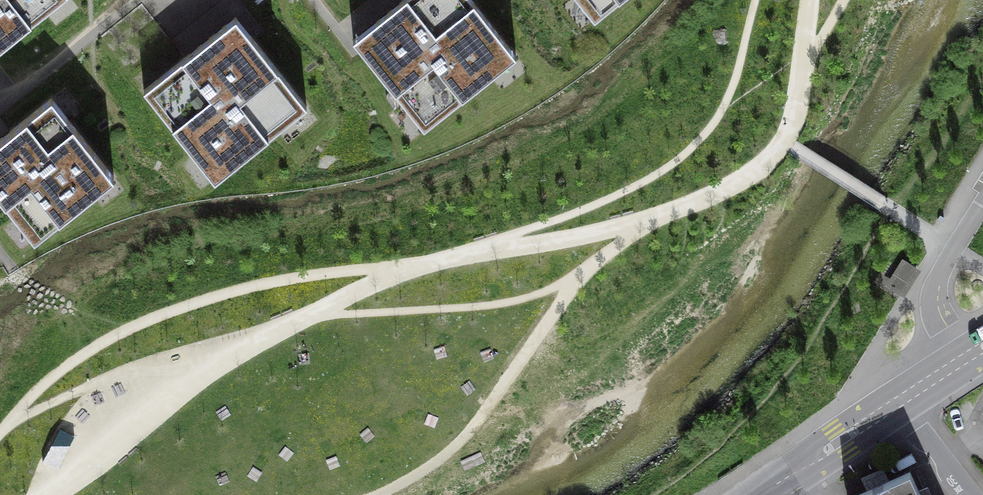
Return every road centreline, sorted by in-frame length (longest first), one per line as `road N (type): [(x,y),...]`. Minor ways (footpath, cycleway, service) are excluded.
road 1 (residential): [(982,202),(936,280),(931,304),(959,362)]
road 2 (residential): [(898,401),(759,494)]

